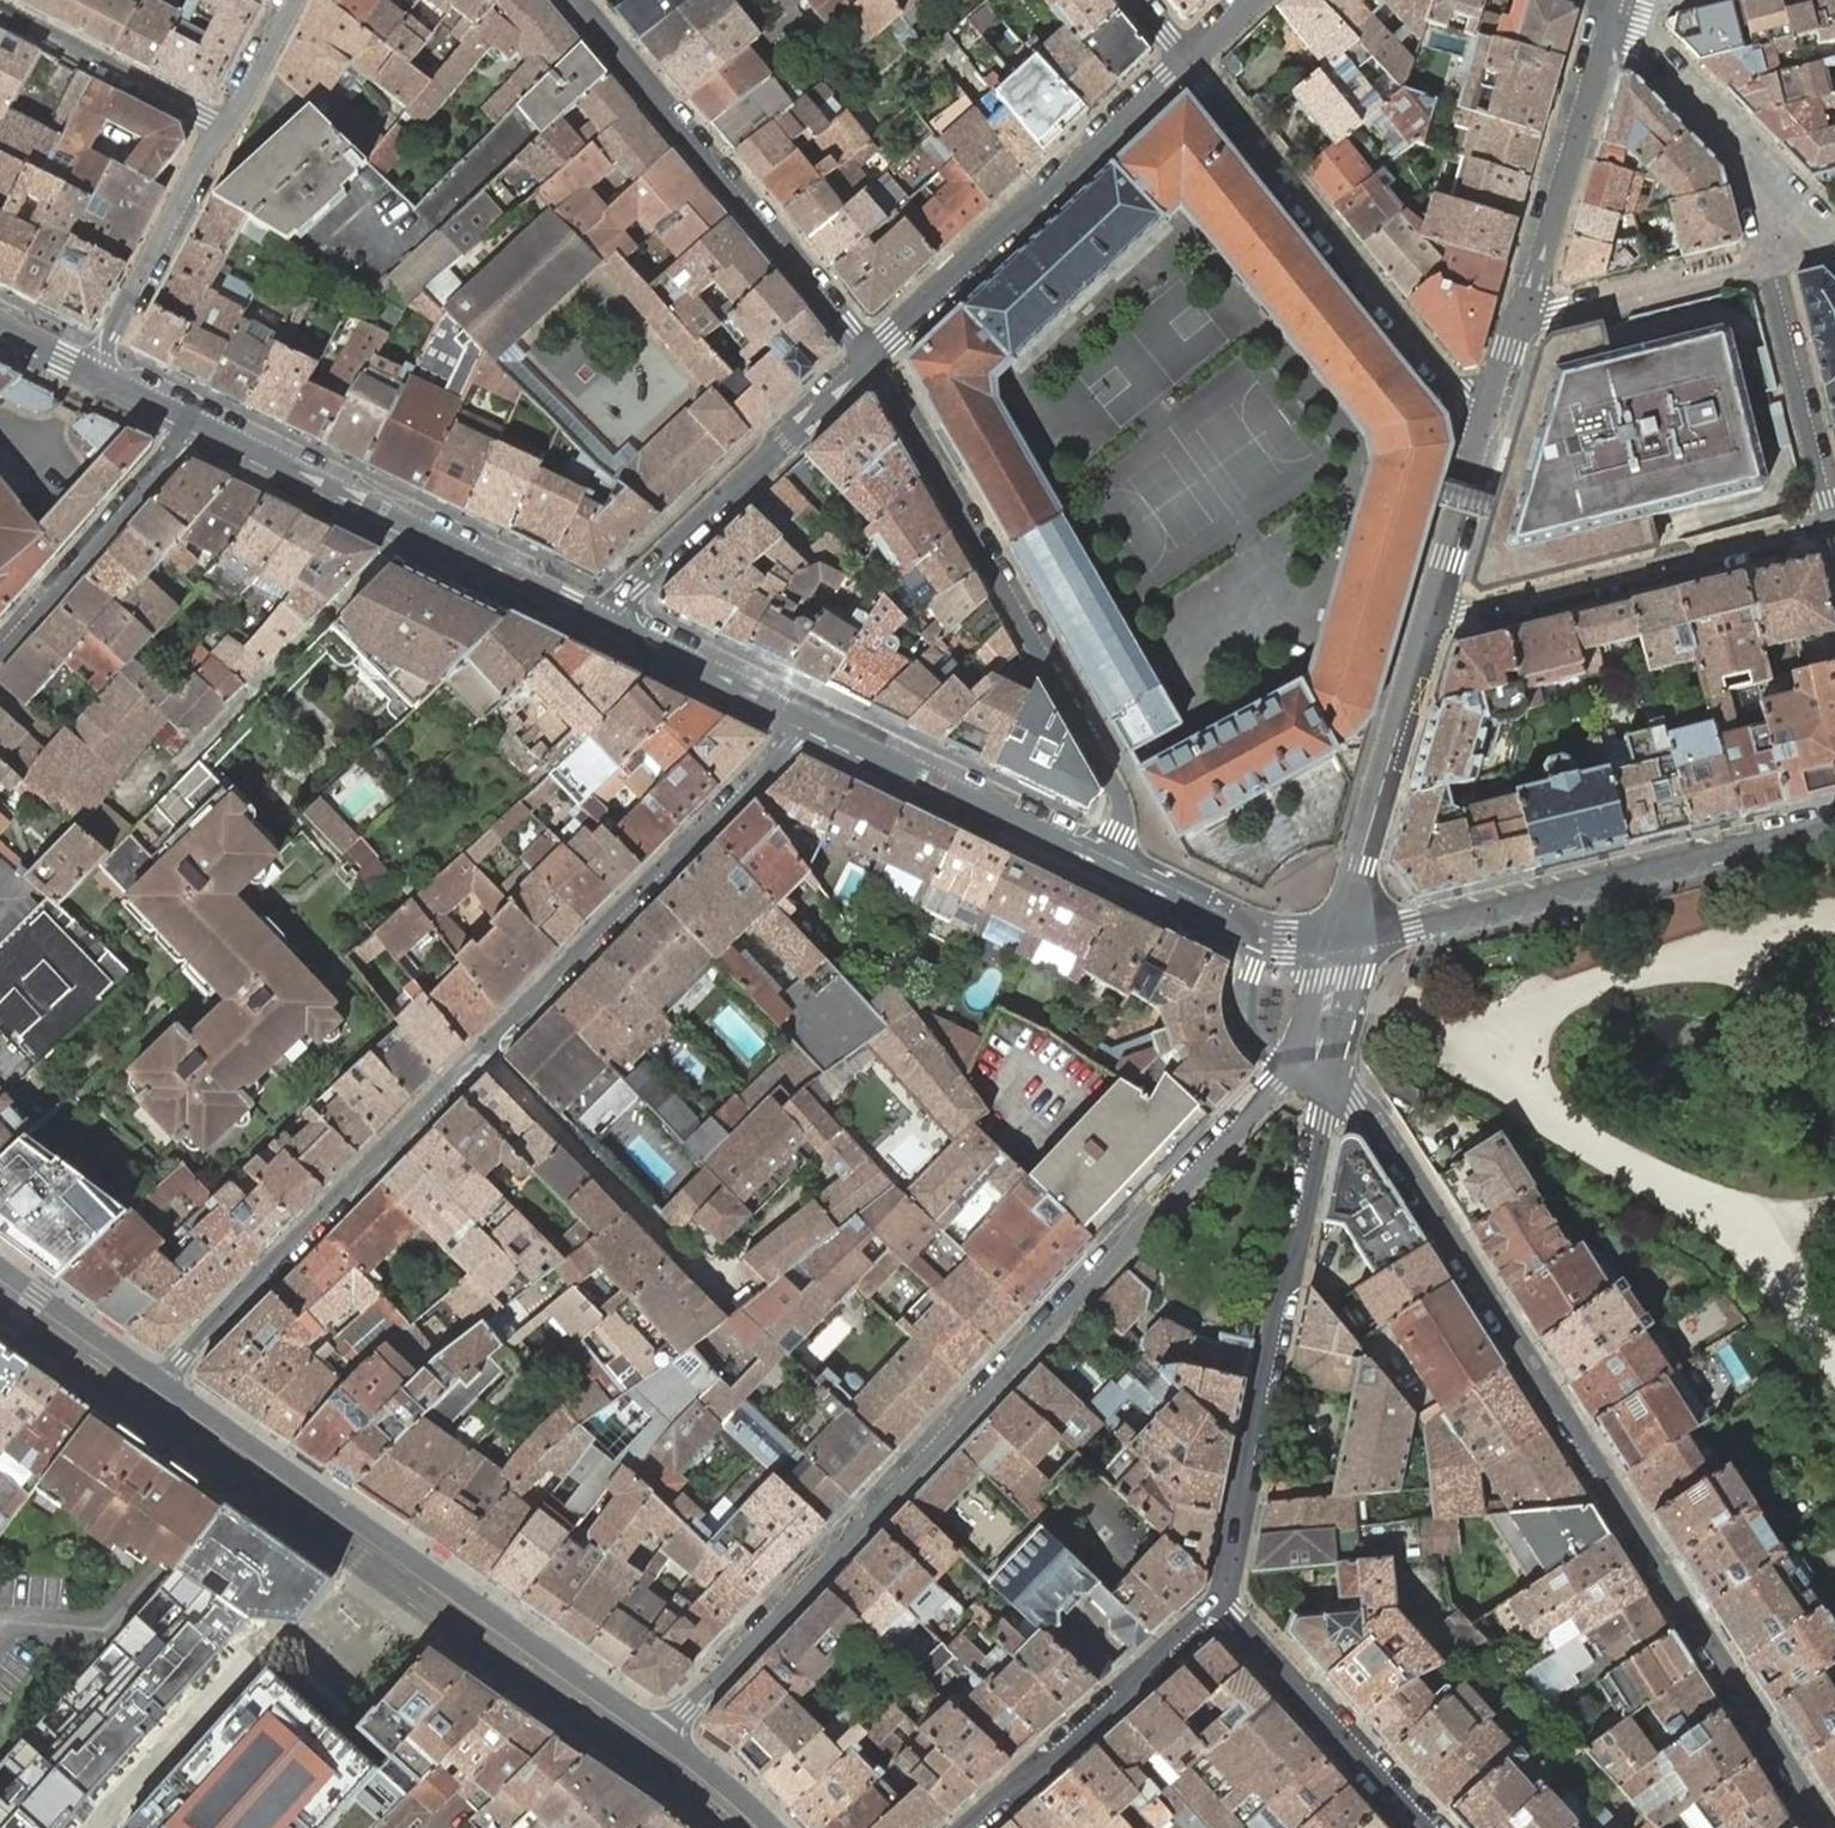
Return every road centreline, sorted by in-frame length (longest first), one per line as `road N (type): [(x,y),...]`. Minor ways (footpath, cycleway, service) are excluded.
road 1 (residential): [(801,712),(761,776),(161,1380)]
road 2 (tertiary): [(1288,1074),(662,1733)]
road 3 (residential): [(1327,1094),(1359,1101),(1383,1130),(1824,1827)]
road 4 (secondary): [(662,1733),(161,1380)]
road 5 (residential): [(1107,859),(1119,830),(1118,792),(869,361)]
road 6 (tertiary): [(1222,1600),(1327,1094)]
road 7 (secondary): [(1338,942),(1834,820)]
road 8 (secondary): [(189,418),(612,621)]
road 9 (residential): [(1186,60),(1461,397),(1493,407)]
road 10 (residential): [(869,361),(576,0)]
road 11 (residential): [(1186,60),(1004,221),(869,361)]
road 12 (residential): [(1834,522),(1478,612),(1436,602)]
road 13 (residential): [(869,361),(631,584),(612,621)]
road 14 (tertiary): [(1338,942),(1436,602)]
road 15 (tertiary): [(969,1827),(1222,1600)]
road 16 (secondary): [(801,712),(1107,859)]
road 17 (residential): [(1834,235),(1610,3)]
road 18 (tertiary): [(1521,311),(1610,3)]
road 19 (residential): [(1222,1600),(1425,1827)]
road 20 (residential): [(0,645),(174,445),(189,418)]
road 21 (residential): [(229,119),(95,372)]
road 22 (residential): [(1768,262),(1834,522)]
road 23 (residential): [(229,119),(200,114),(0,6)]
road 24 (residential): [(1768,262),(1553,315),(1521,311)]
road 25 (secondary): [(1107,859),(1256,931),(1338,942)]
road 26 (secondary): [(612,621),(801,712)]
road 27 (tertiary): [(1436,602),(1493,407)]
road 28 (secondary): [(161,1380),(0,1266)]
road 29 (tertiary): [(1327,1094),(1353,977),(1338,942)]
road 30 (secondary): [(774,1827),(662,1733)]
road 31 (tertiary): [(1338,942),(1312,980),(1288,1074)]
road 32 (residential): [(291,0),(229,119)]

